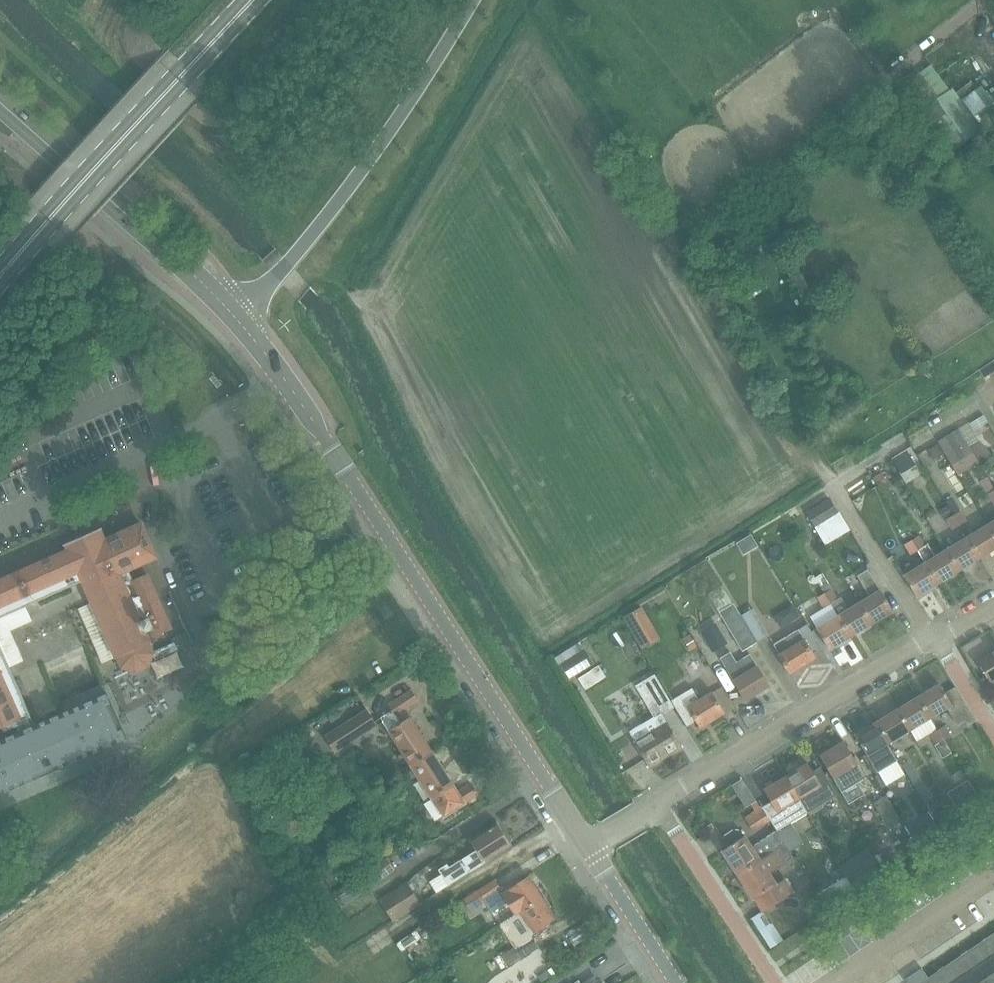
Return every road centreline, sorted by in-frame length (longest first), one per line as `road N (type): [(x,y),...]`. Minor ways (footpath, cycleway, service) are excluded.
road 1 (tertiary): [(588,847),(298,395),(233,317)]
road 2 (secondary): [(233,317),(354,183),(474,0)]
road 3 (secondary): [(0,277),(252,0)]
road 4 (residential): [(657,804),(938,639)]
road 5 (tertiary): [(233,317),(0,103)]
road 6 (residential): [(657,804),(774,982)]
road 7 (residential): [(833,982),(993,875)]
road 8 (tertiary): [(676,982),(588,847)]

